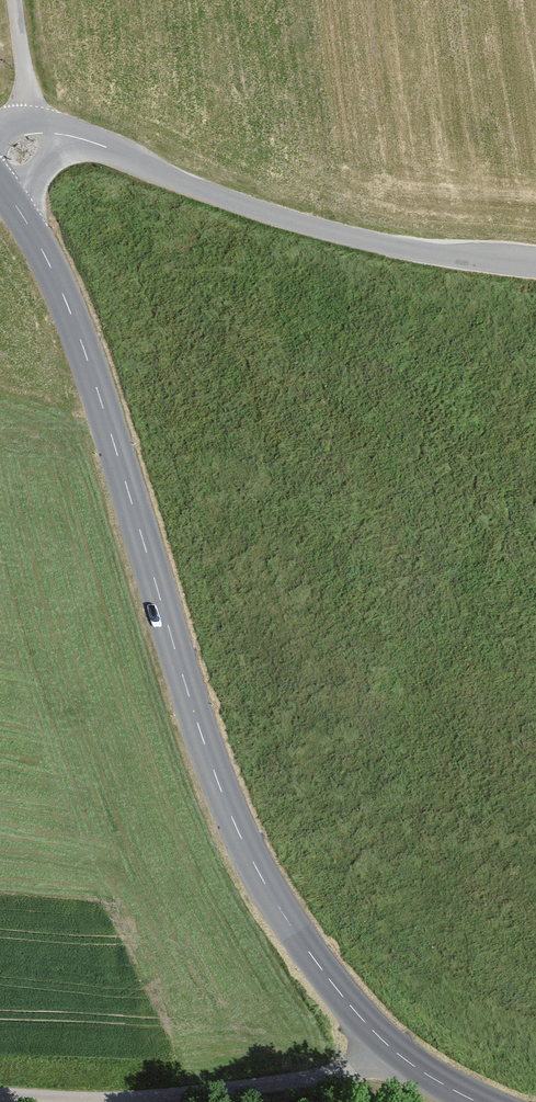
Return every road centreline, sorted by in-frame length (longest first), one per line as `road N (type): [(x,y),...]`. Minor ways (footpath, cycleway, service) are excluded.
road 1 (tertiary): [(397,1068),(304,954),(239,838),(45,261),(0,186)]
road 2 (unclassified): [(535,272),(366,240),(215,197),(66,136),(29,141),(0,171)]
road 3 (unclassified): [(0,1095),(111,1098),(397,1068)]

